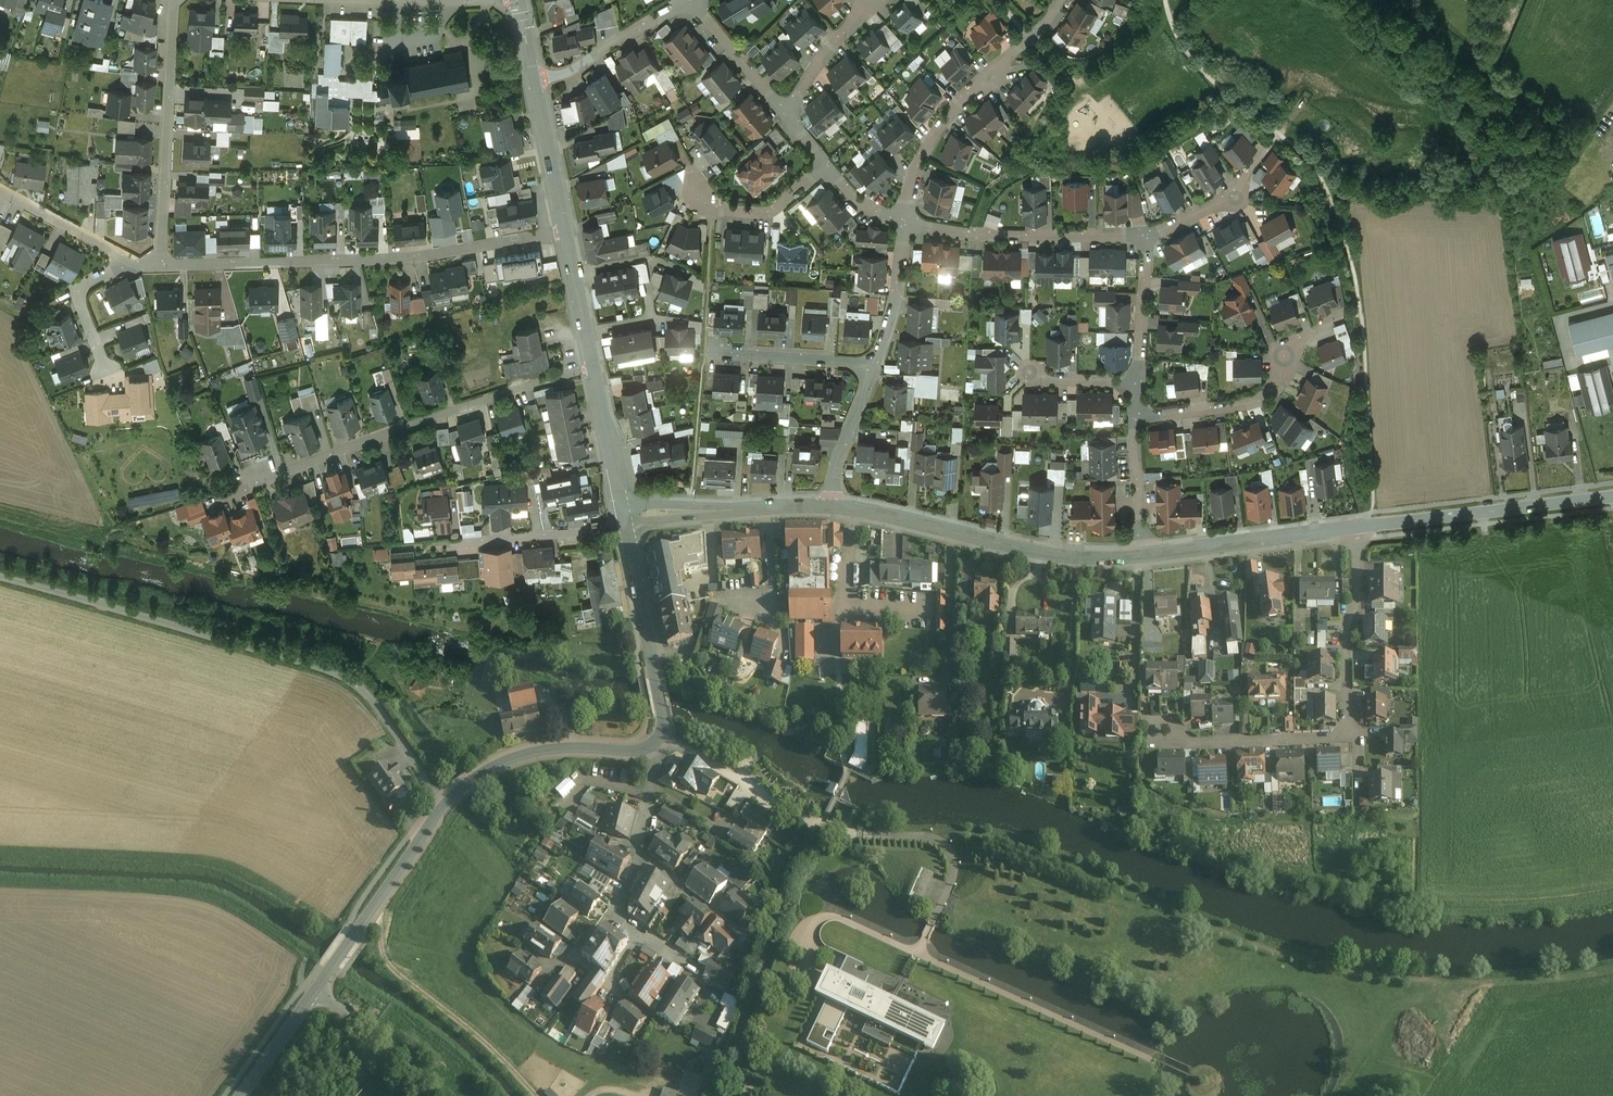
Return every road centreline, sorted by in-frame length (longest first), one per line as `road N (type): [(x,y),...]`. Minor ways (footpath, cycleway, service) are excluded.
road 1 (unclassified): [(442,808),(381,711),(337,673),(0,576)]
road 2 (residential): [(565,231),(412,257),(161,264)]
road 3 (residential): [(1358,526),(1346,725),(1334,737),(1197,743),(1165,733)]
road 4 (residential): [(594,368),(252,484)]
road 5 (tertiary): [(1143,555),(1032,549),(828,506)]
road 6 (residential): [(905,221),(913,179),(941,127),(1060,0)]
road 7 (residential): [(1136,417),(1261,399),(1309,333),(1362,312)]
road 8 (residential): [(161,264),(174,0)]
road 9 (track): [(1151,1060),(919,949)]
road 10 (tertiary): [(1612,496),(1358,526)]
road 11 (residential): [(1144,236),(988,235),(905,221)]
road 12 (tertiary): [(442,808),(473,778),(513,758),(655,743)]
road 13 (tertiary): [(655,743),(663,720),(626,528)]
road 14 (tertiary): [(317,988),(442,808)]
road 15 (tertiary): [(1358,526),(1143,555)]
road 16 (residential): [(534,81),(563,75),(692,0)]
road 17 (residential): [(1282,134),(1236,197),(1144,236)]
road 18 (residential): [(626,528),(452,542)]
road 19 (residential): [(873,371),(841,361),(705,353)]
road 20 (unclassified): [(438,1095),(317,988)]
road 21 (residential): [(828,165),(768,214),(712,213),(699,194)]
road 22 (residential): [(873,371),(891,324),(905,221)]
road 23 (tertiary): [(565,231),(534,81)]
road 24 (tertiary): [(623,515),(594,368)]
road 25 (residential): [(1137,383),(1144,236)]
road 26 (tertiary): [(768,506),(623,515)]
road 27 (residential): [(828,506),(873,371)]
road 28 (residential): [(784,109),(696,0)]
road 29 (tertiary): [(594,368),(565,231)]
road 30 (residential): [(784,109),(869,0)]
road 31 (residential): [(1143,555),(1136,417)]
road 32 (residential): [(637,857),(746,941)]
road 33 (residential): [(121,254),(0,190)]
road 34 (residential): [(121,254),(79,293),(104,364)]
road 35 (tertiary): [(241,1095),(317,988)]

